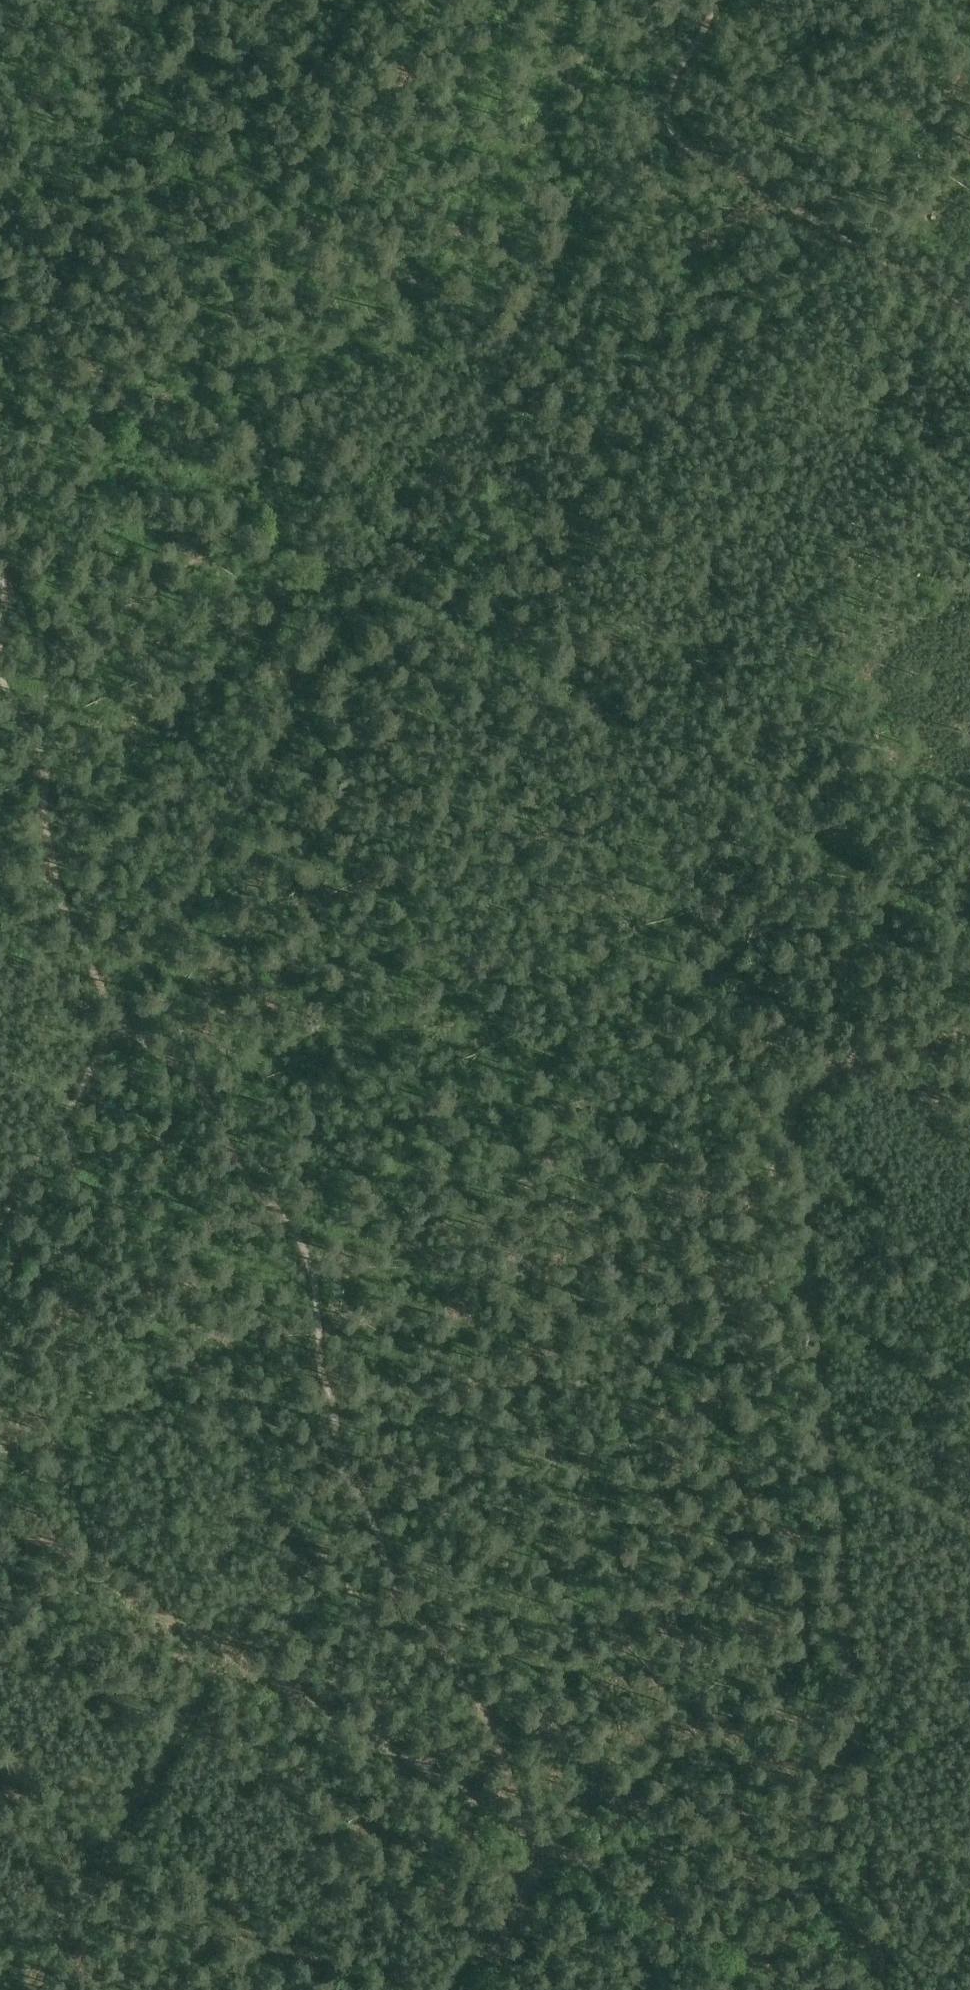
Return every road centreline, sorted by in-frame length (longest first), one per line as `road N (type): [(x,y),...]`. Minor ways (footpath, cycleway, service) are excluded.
road 1 (track): [(969,1024),(837,1065),(816,1079),(791,1121),(877,1989)]
road 2 (track): [(800,1989),(0,1518)]
road 3 (track): [(715,0),(669,93),(670,131),(969,308)]
road 4 (track): [(541,1837),(450,1989)]

